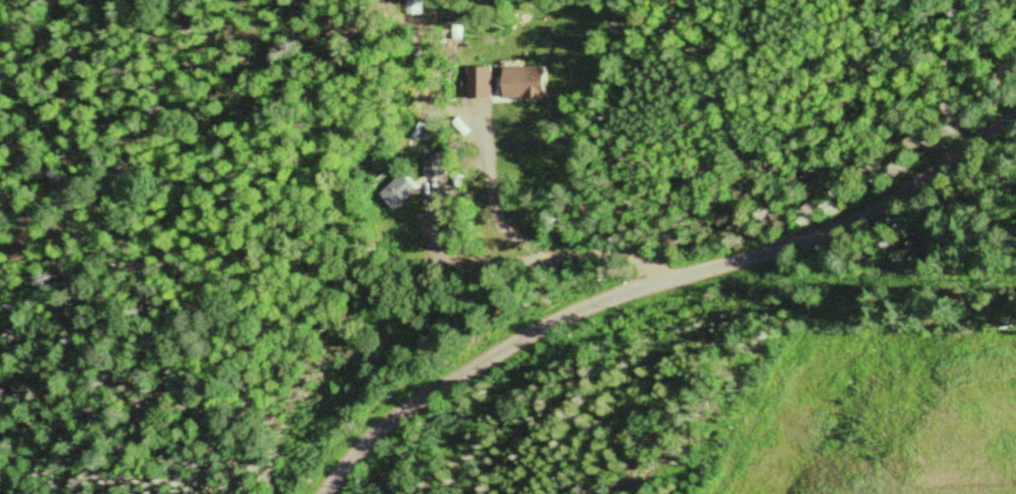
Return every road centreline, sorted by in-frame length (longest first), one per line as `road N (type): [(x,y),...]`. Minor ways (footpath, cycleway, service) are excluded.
road 1 (residential): [(332,493),(439,386),(626,284),(788,239),(1015,110)]

